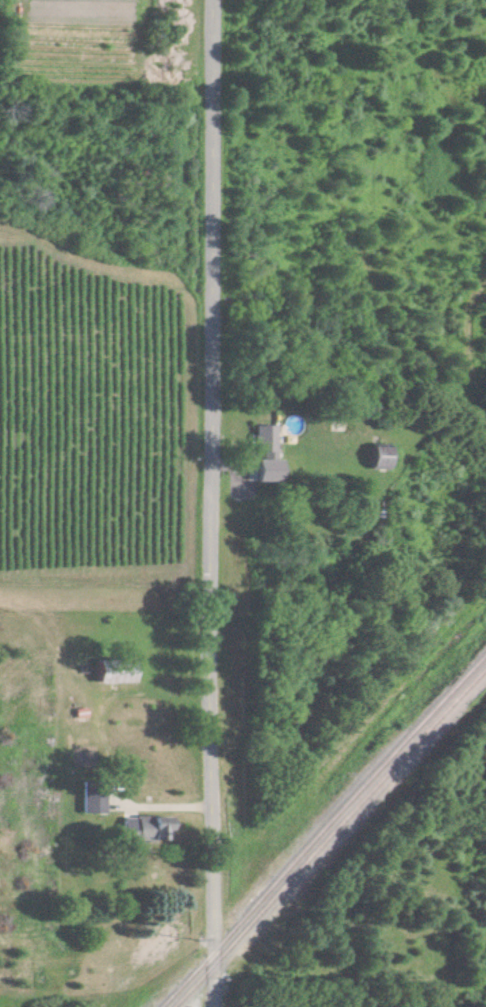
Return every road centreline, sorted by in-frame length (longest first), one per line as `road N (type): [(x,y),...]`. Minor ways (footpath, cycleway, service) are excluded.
road 1 (residential): [(210,1006),(217,0)]

